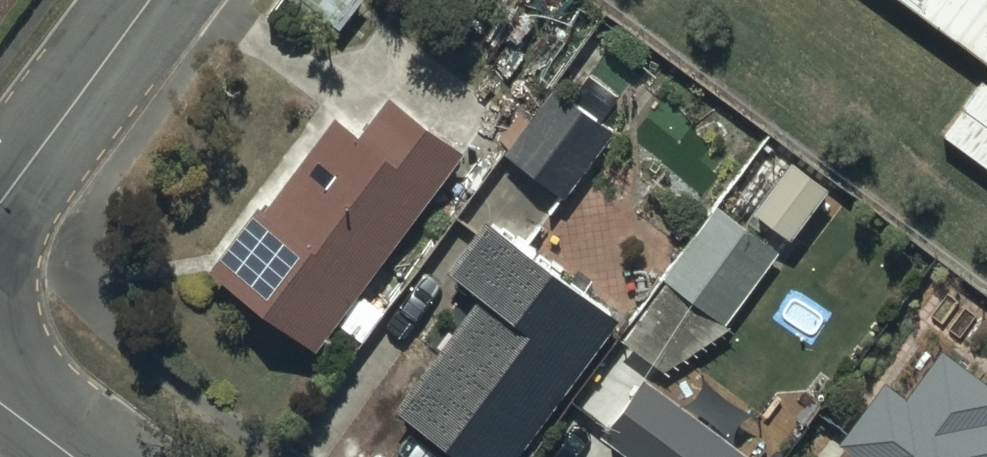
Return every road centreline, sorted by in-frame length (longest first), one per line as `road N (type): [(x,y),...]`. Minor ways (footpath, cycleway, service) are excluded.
road 1 (residential): [(0,202),(150,0)]

